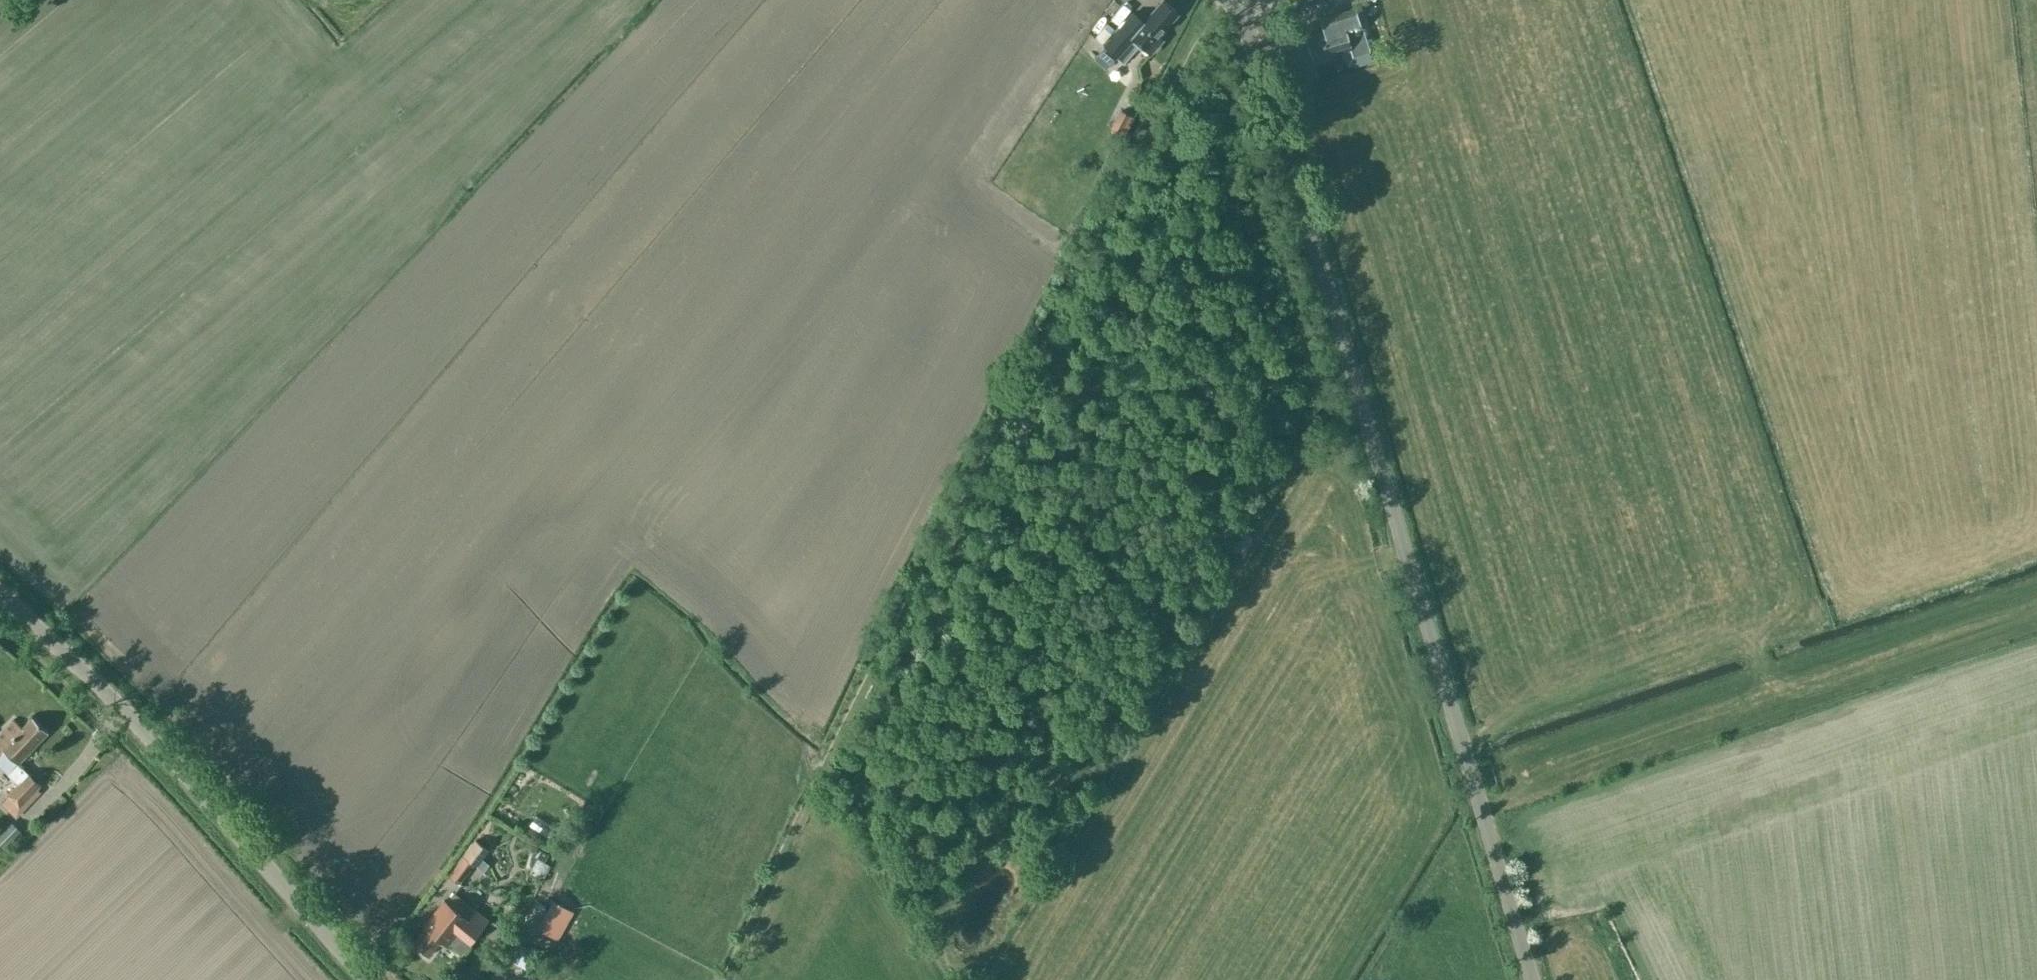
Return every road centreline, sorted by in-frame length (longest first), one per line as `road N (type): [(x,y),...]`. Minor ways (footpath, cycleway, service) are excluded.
road 1 (unclassified): [(1533,979),(1299,184),(1236,0)]
road 2 (unclassified): [(371,979),(150,738),(0,592)]

